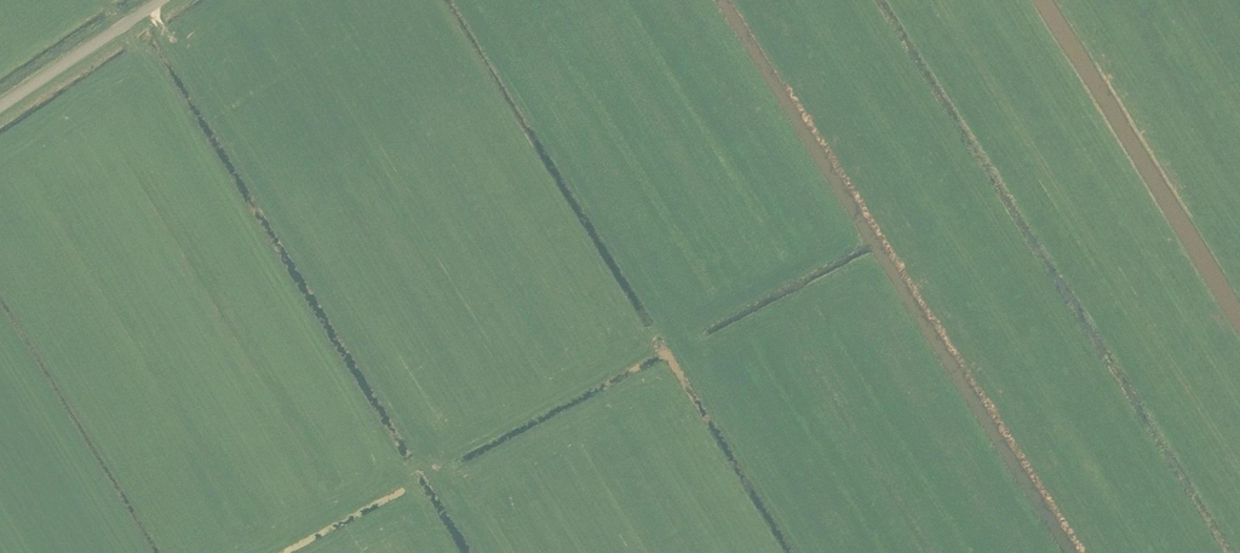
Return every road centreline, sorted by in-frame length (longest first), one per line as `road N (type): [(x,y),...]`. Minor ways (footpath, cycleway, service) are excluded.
road 1 (unclassified): [(0,108),(165,0)]

